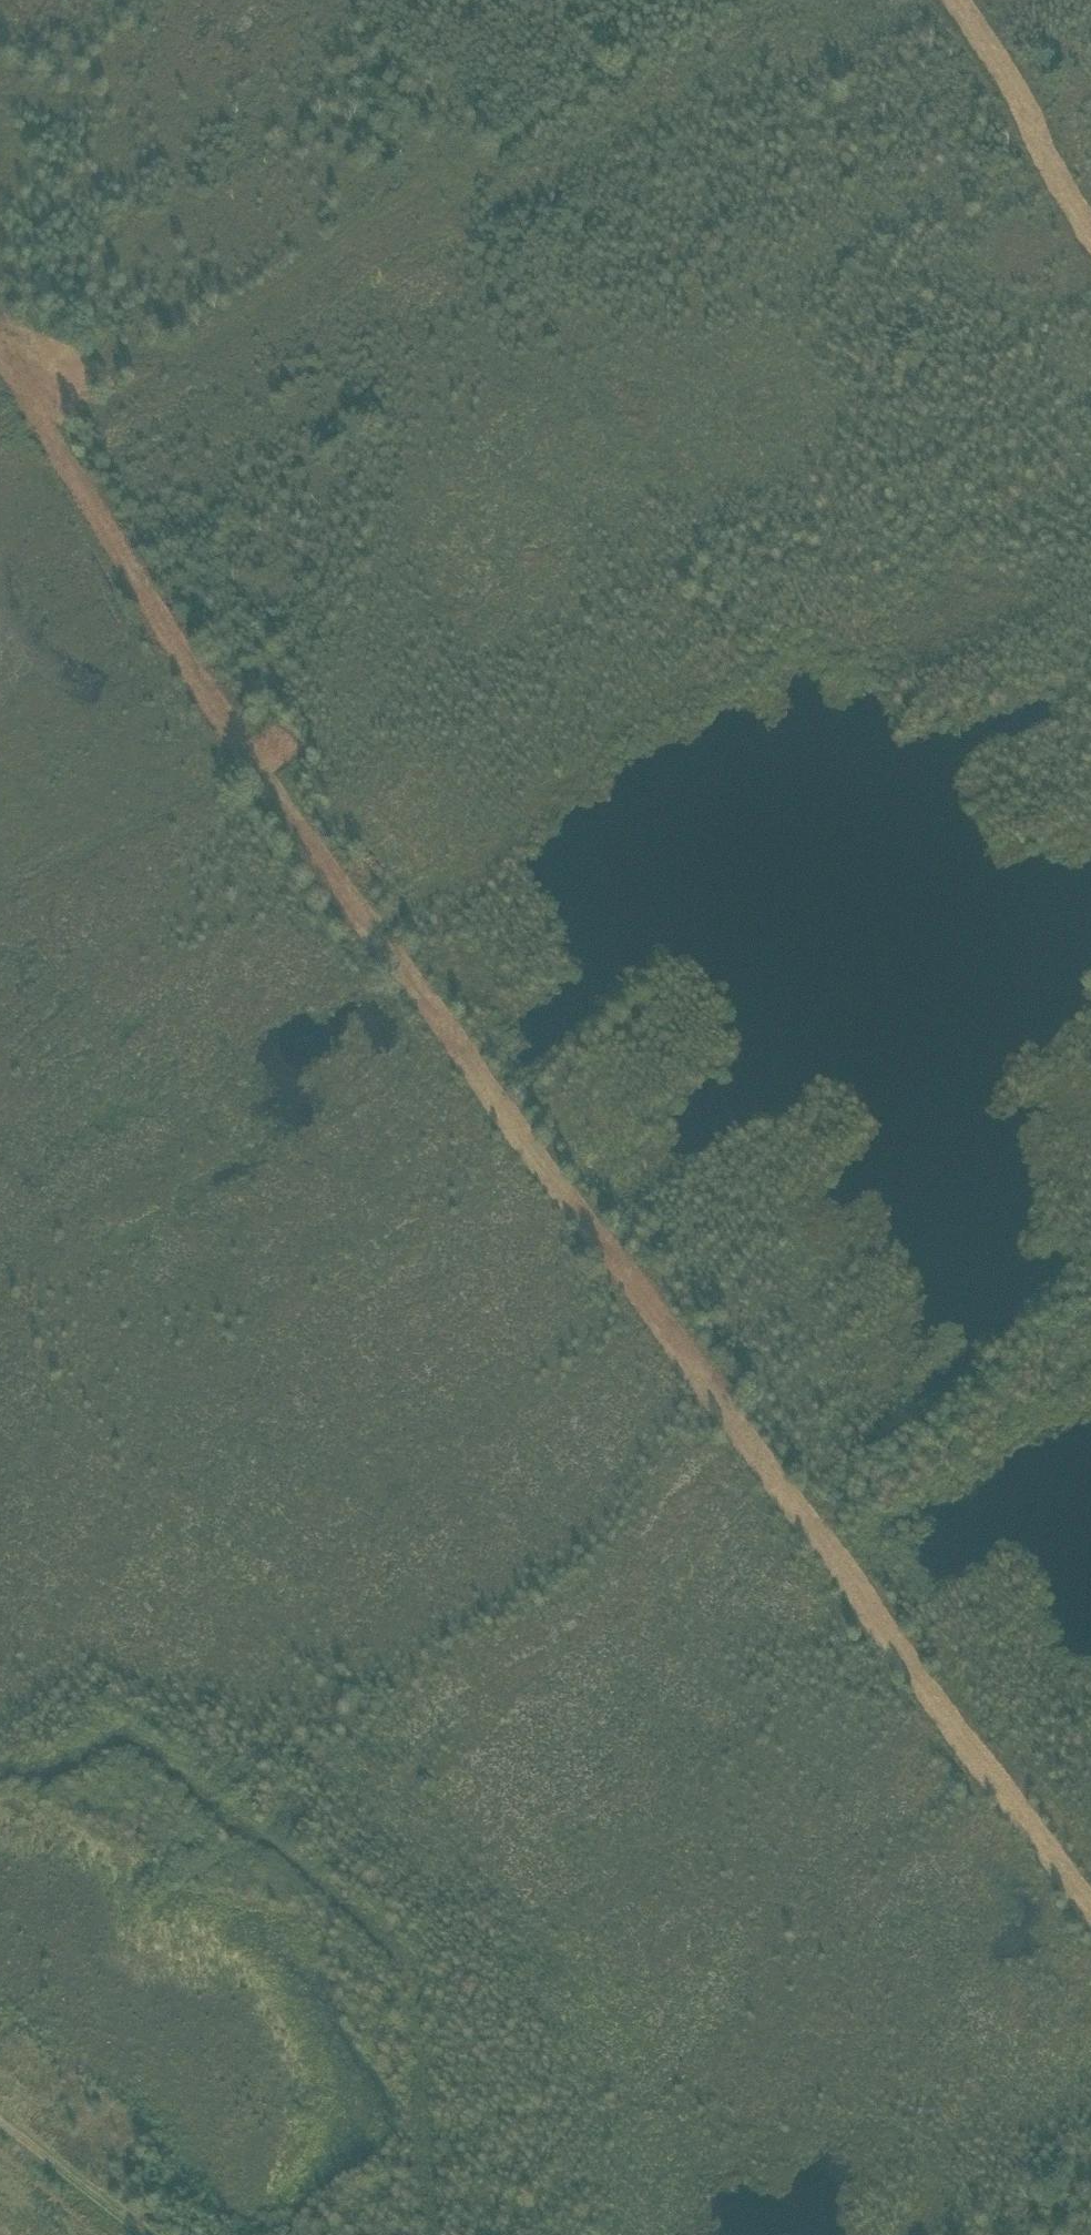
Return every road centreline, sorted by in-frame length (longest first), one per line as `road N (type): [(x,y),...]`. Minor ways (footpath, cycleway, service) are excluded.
road 1 (track): [(1090,1911),(250,748),(35,422),(0,328)]
road 2 (track): [(810,1523),(975,1408),(1090,1290)]
road 3 (track): [(1090,240),(947,0)]
road 4 (track): [(0,2119),(145,2234)]

